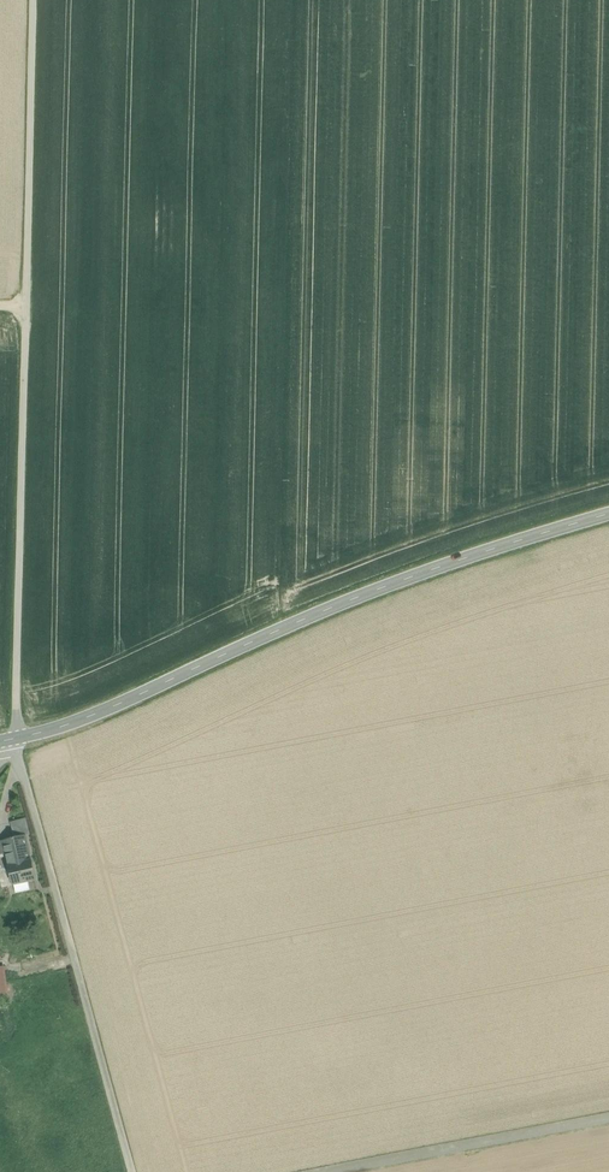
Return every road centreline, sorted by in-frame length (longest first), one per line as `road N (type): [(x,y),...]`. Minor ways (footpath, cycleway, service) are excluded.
road 1 (track): [(17,752),(32,0)]
road 2 (tertiary): [(14,740),(462,558),(608,515)]
road 3 (track): [(132,1171),(17,752)]
road 4 (unclassified): [(608,1117),(322,1171)]

